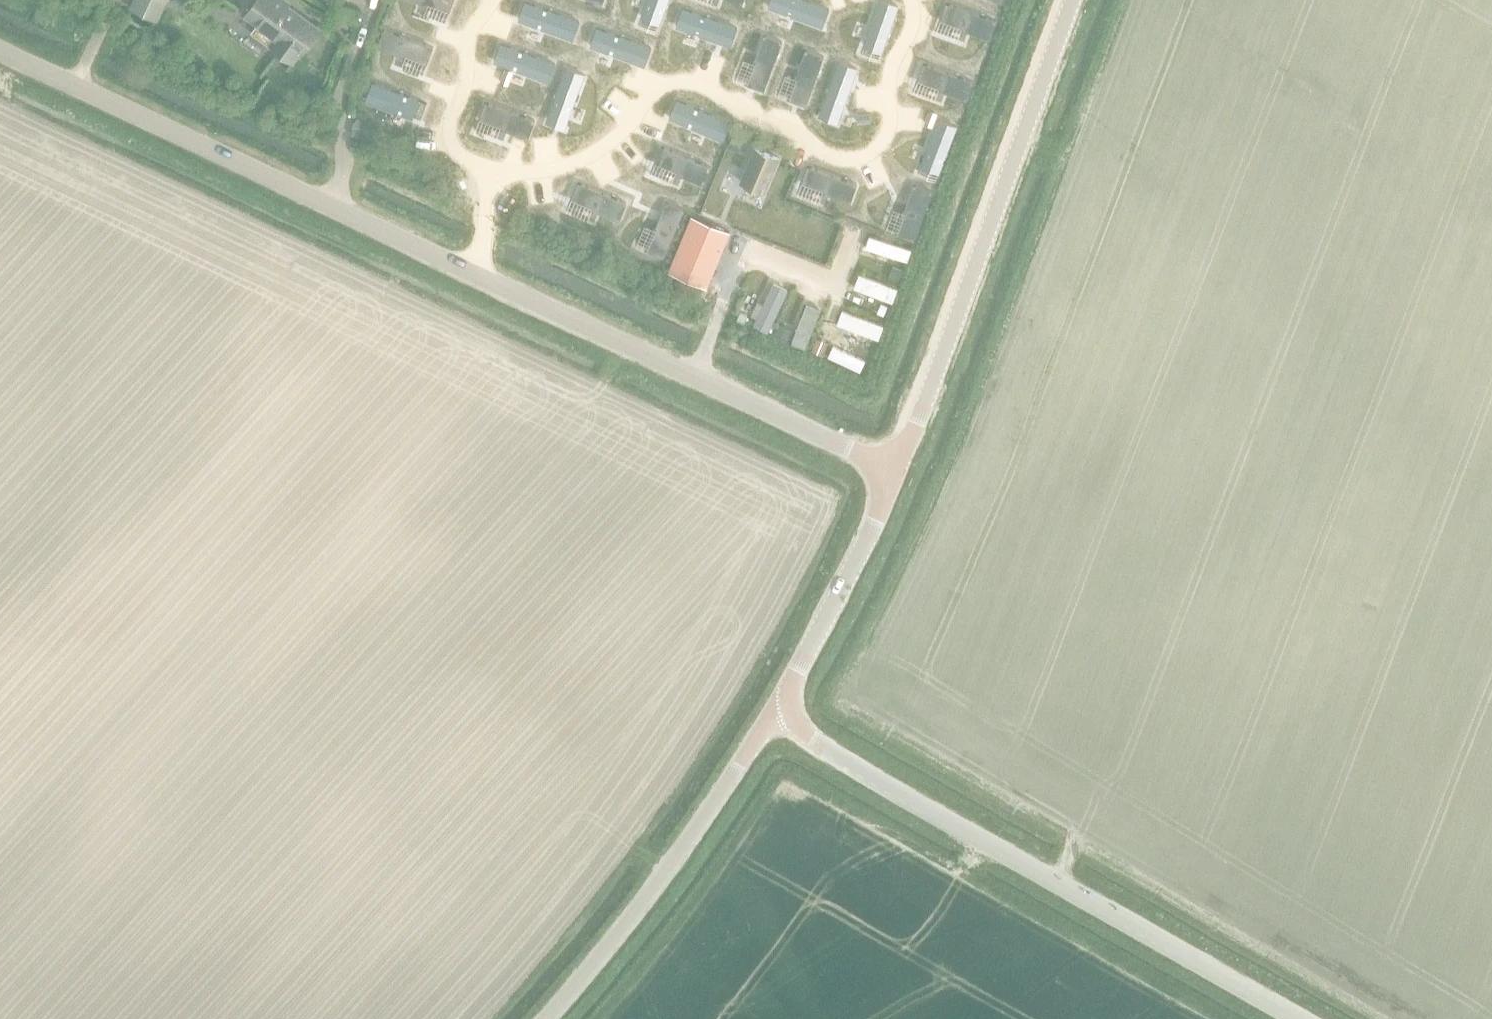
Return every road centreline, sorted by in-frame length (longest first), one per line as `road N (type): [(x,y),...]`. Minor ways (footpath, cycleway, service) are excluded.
road 1 (tertiary): [(896,471),(0,48)]
road 2 (tertiary): [(1299,1018),(804,731),(790,712)]
road 3 (tertiary): [(896,471),(1073,0)]
road 4 (unclassified): [(542,1018),(752,742),(790,712)]
road 5 (tertiary): [(790,712),(790,687),(896,471)]

